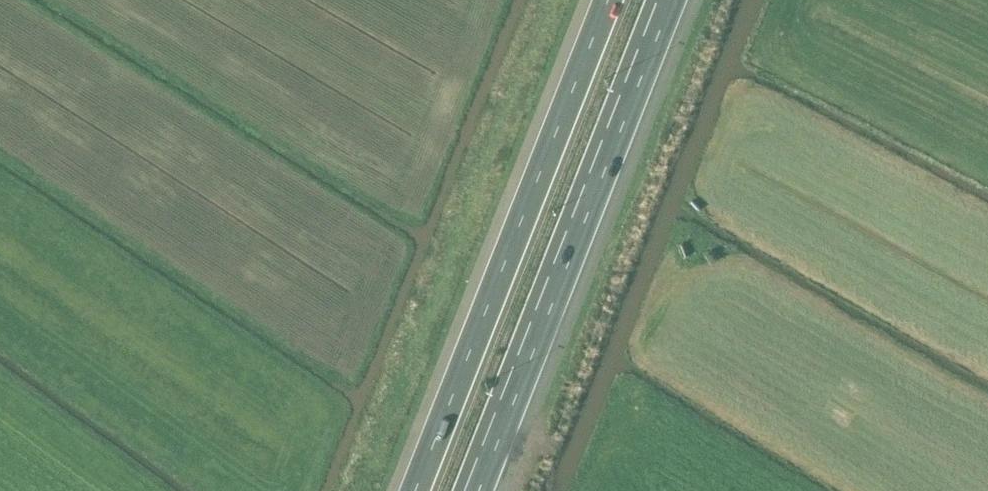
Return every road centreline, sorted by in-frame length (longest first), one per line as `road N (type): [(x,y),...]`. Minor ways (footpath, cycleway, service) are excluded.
road 1 (motorway): [(607,0),(414,490)]
road 2 (motorway): [(469,490),(662,0)]

